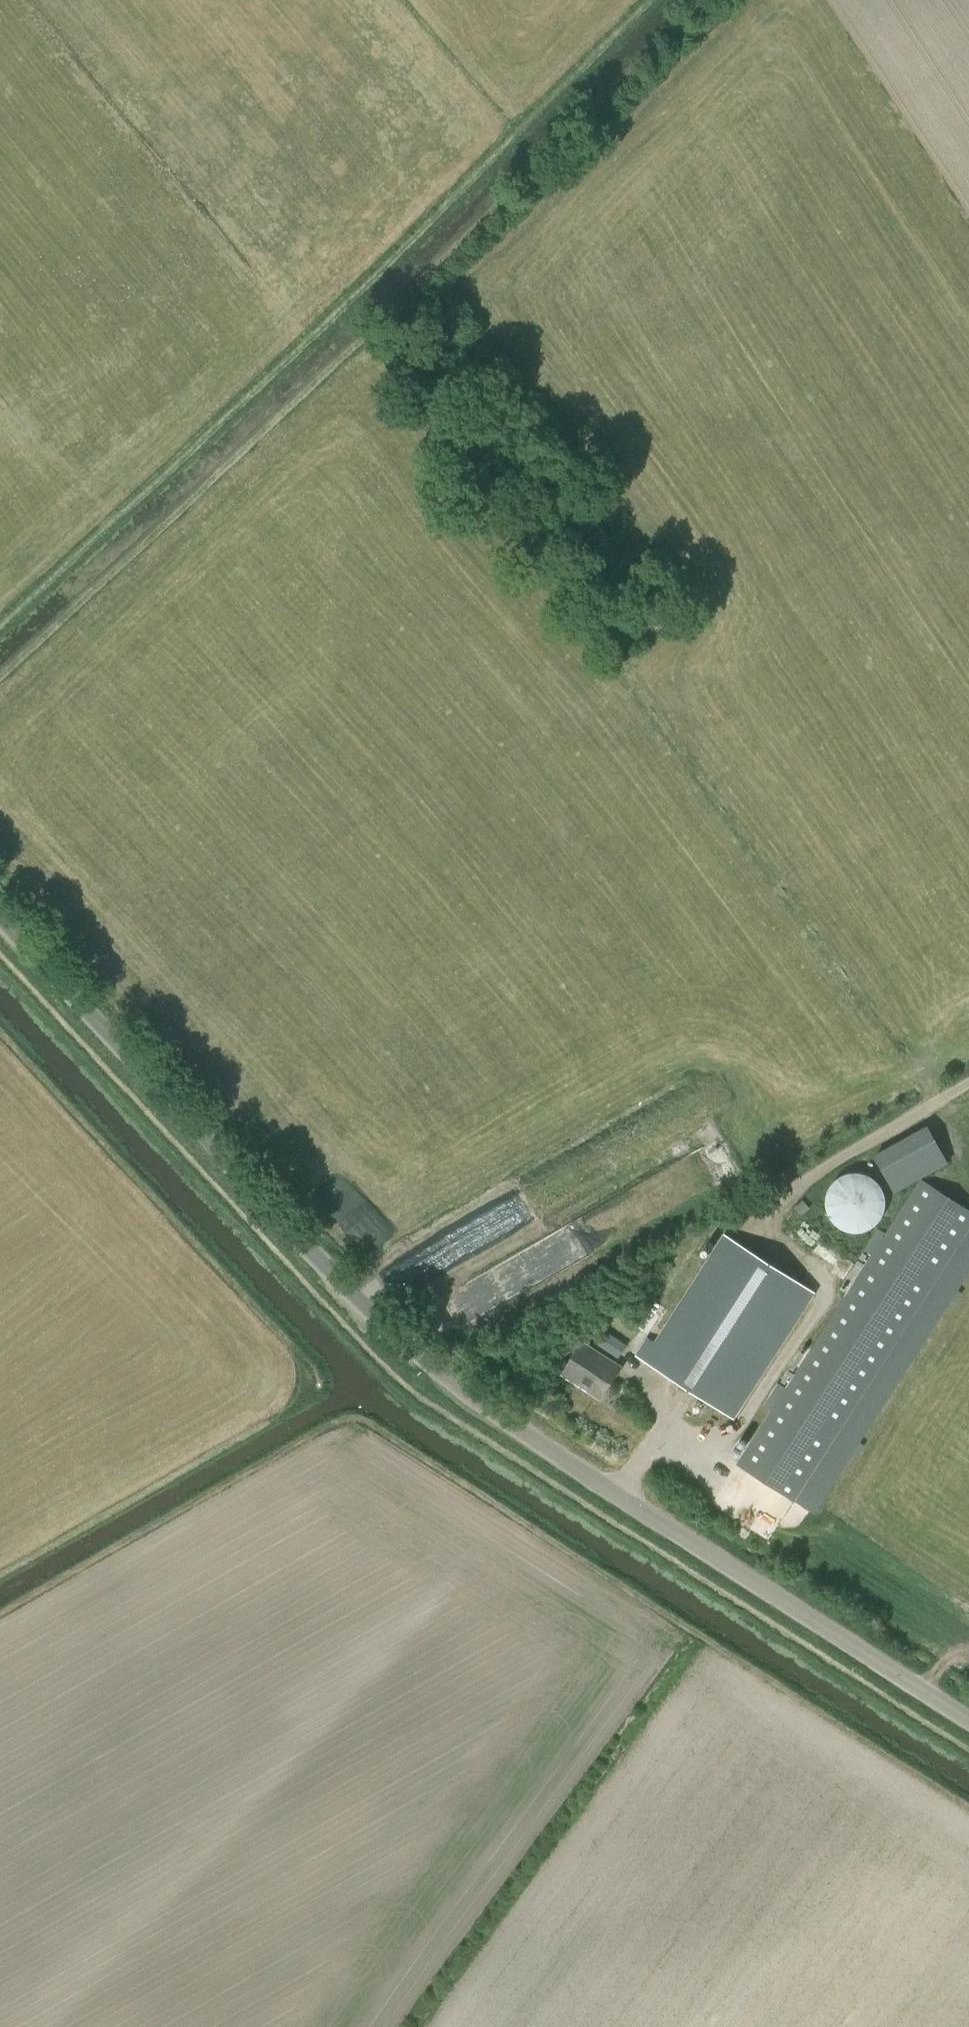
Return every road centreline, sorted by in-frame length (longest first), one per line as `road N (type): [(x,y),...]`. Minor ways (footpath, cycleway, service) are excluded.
road 1 (unclassified): [(968,1716),(435,1371)]
road 2 (unclassified): [(0,918),(435,1371)]

